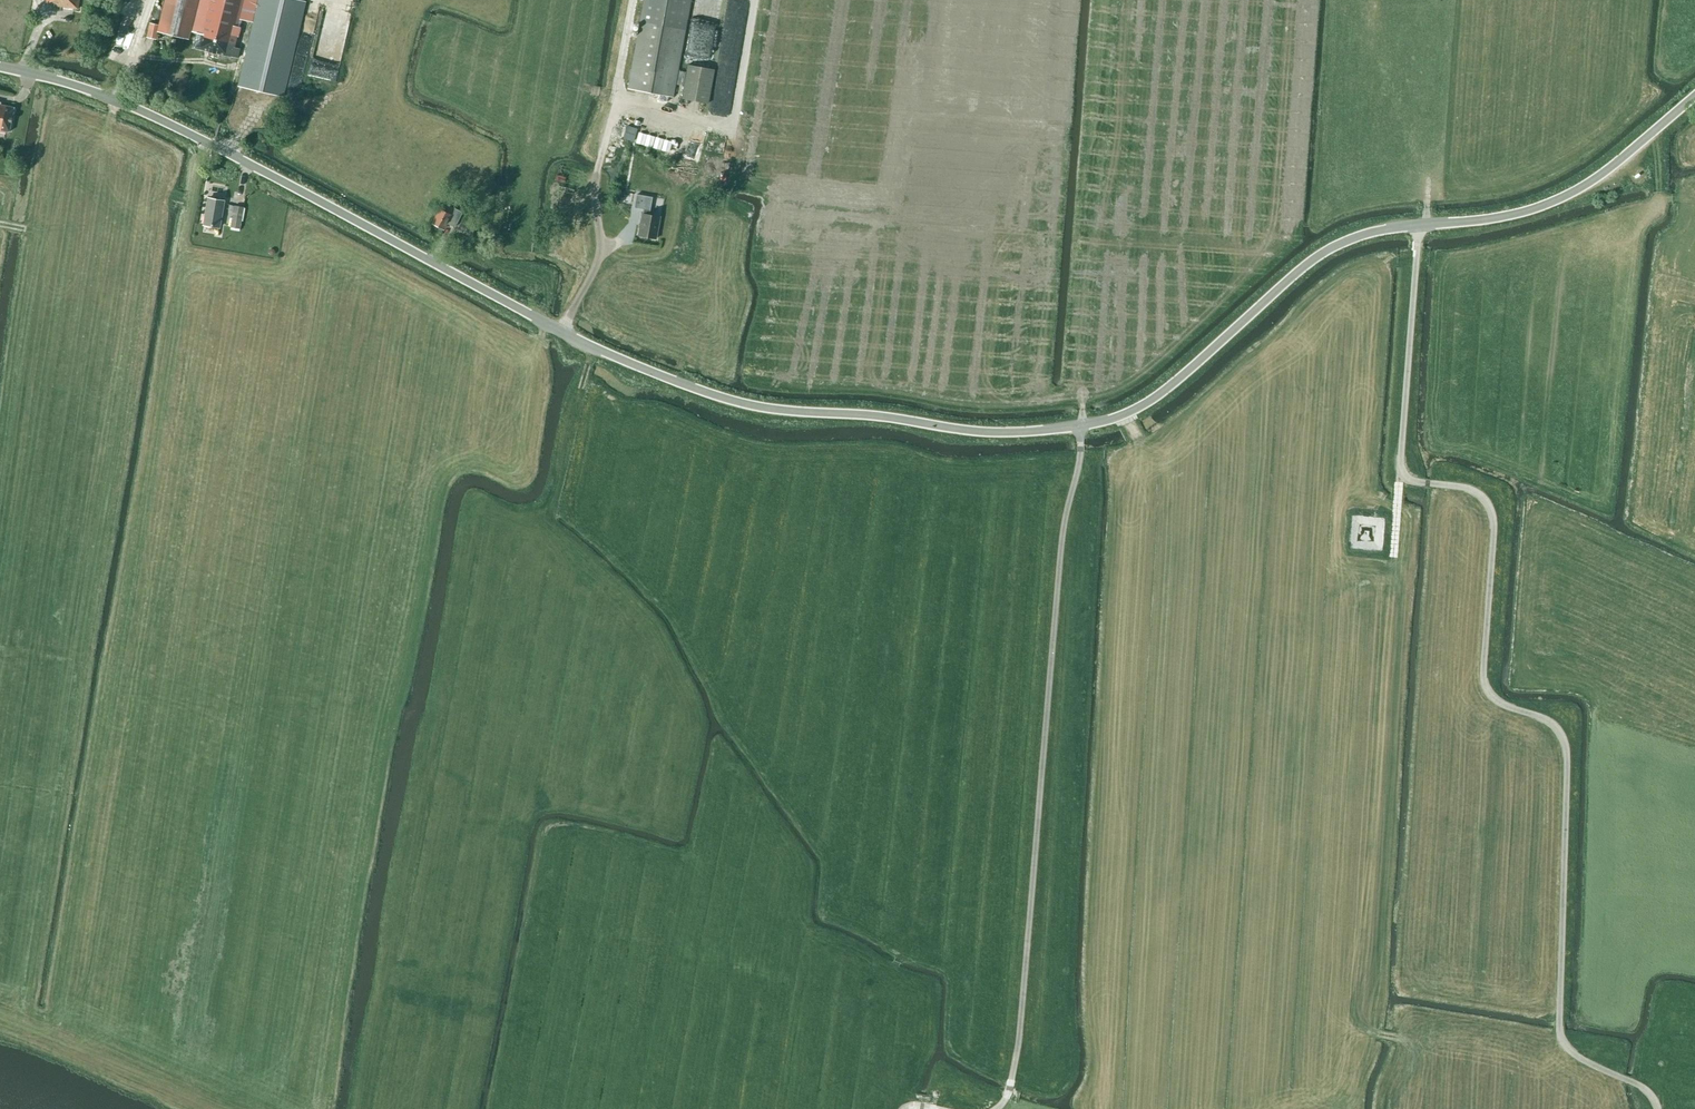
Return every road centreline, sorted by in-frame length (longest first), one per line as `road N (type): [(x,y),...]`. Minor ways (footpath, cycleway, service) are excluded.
road 1 (tertiary): [(1079,426),(976,431),(717,396),(559,330),(142,112),(0,67)]
road 2 (tertiary): [(1079,426),(1154,398),(1327,251),(1376,232),(1543,206),(1595,179),(1694,96)]

